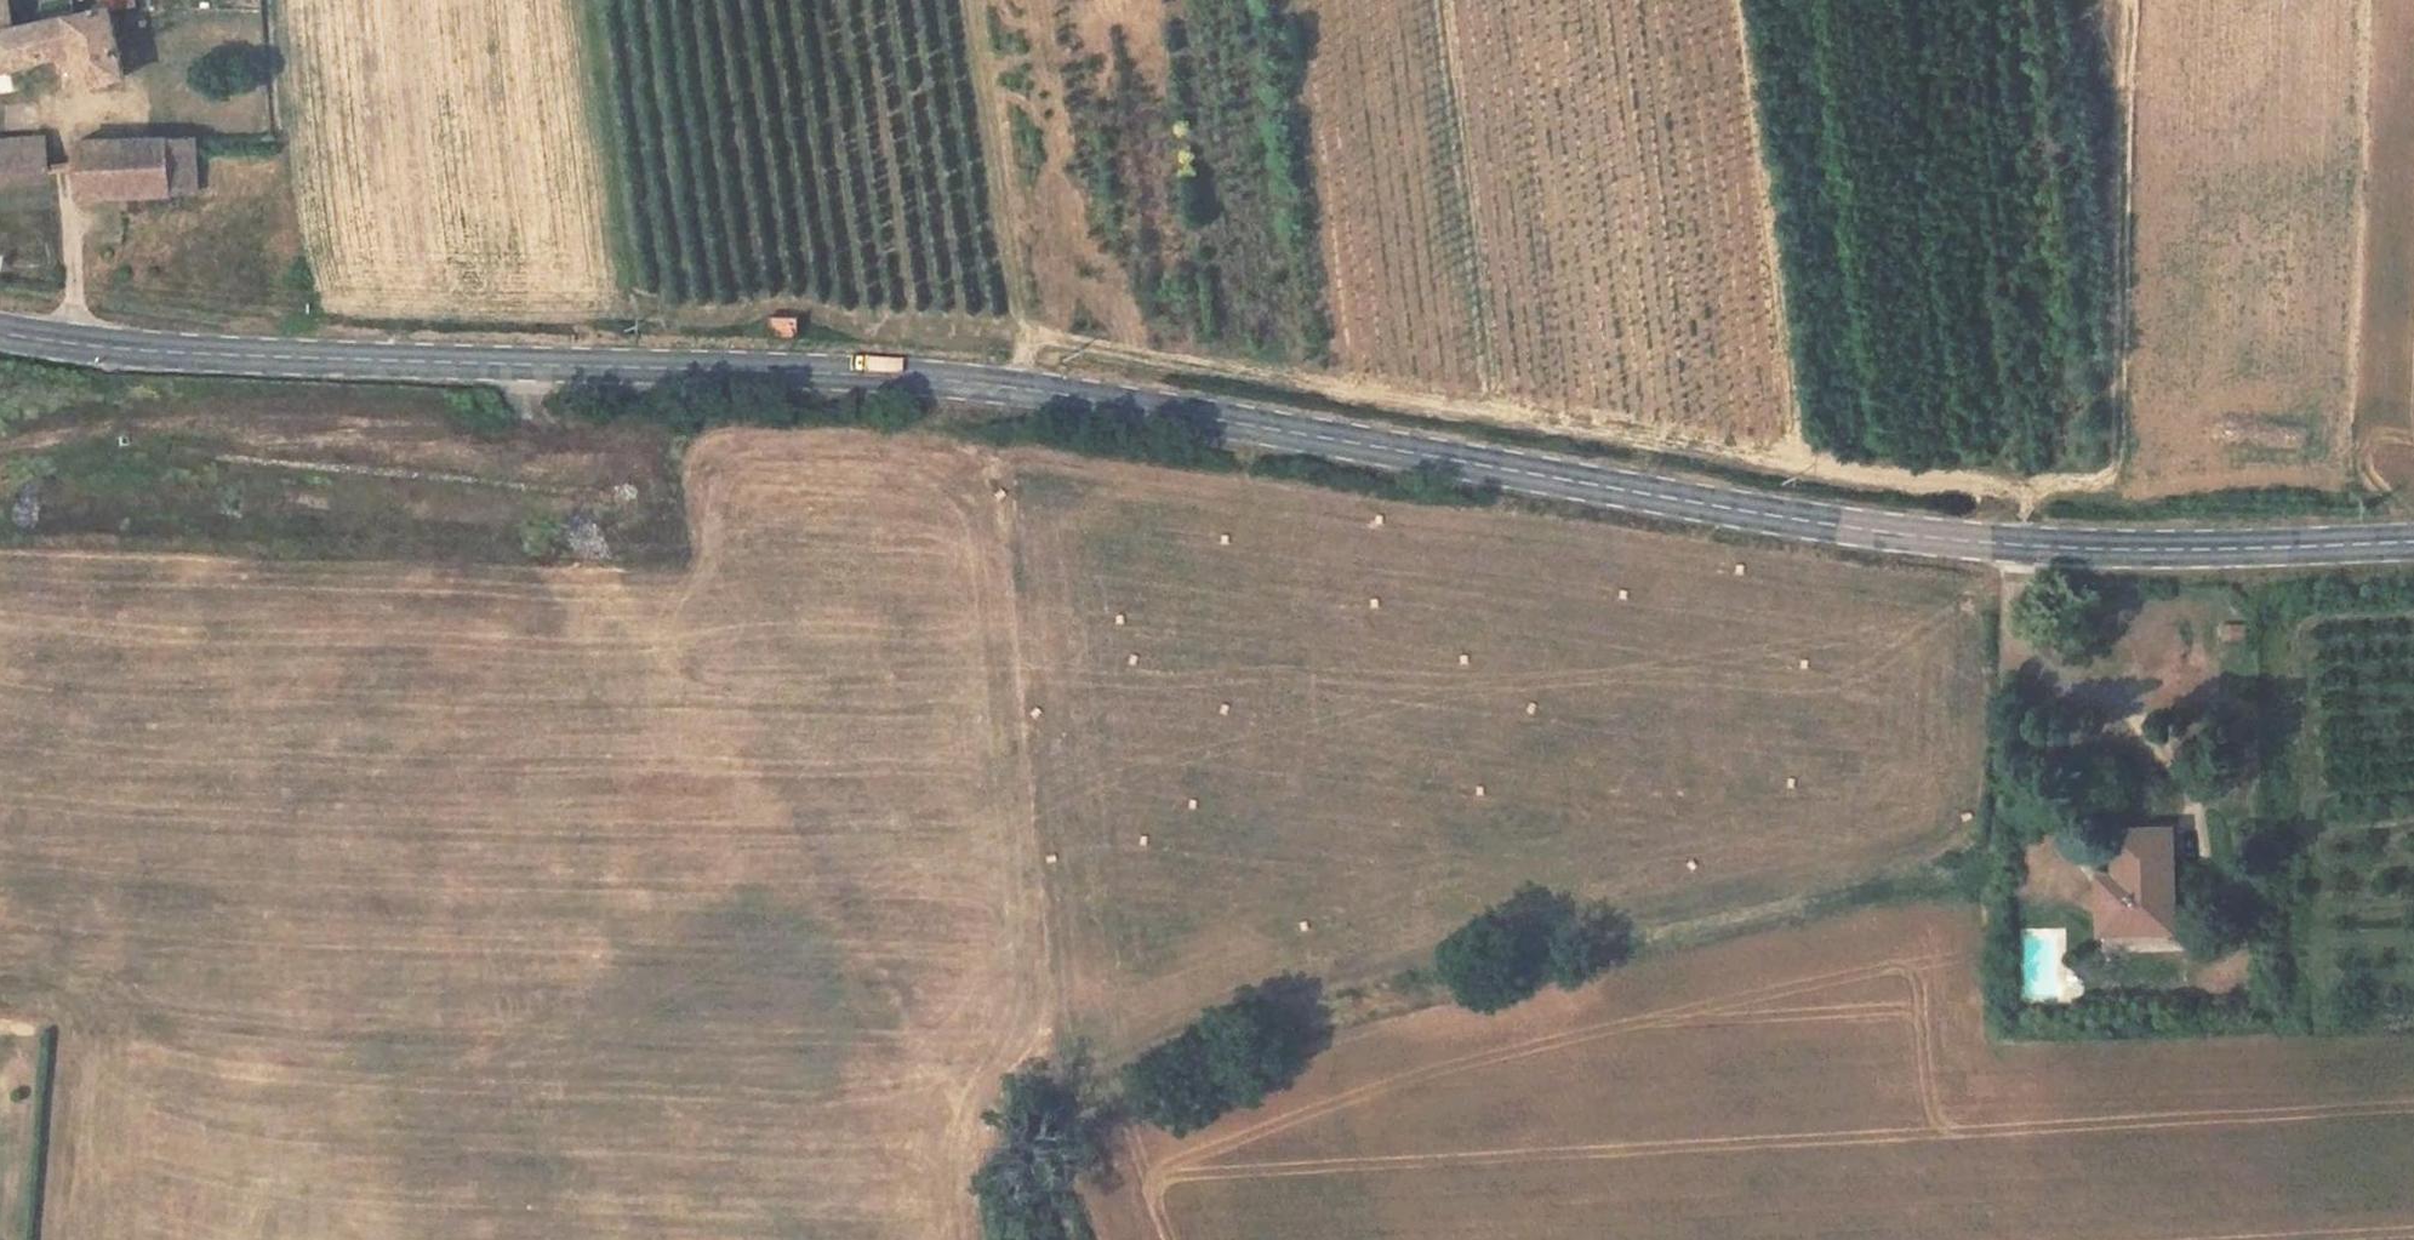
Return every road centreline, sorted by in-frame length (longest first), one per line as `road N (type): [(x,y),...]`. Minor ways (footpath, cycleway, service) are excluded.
road 1 (secondary): [(2413,540),(2149,550),(2011,544),(1772,514),(948,379),(200,351),(0,331)]
road 2 (track): [(1540,473),(1460,0)]

